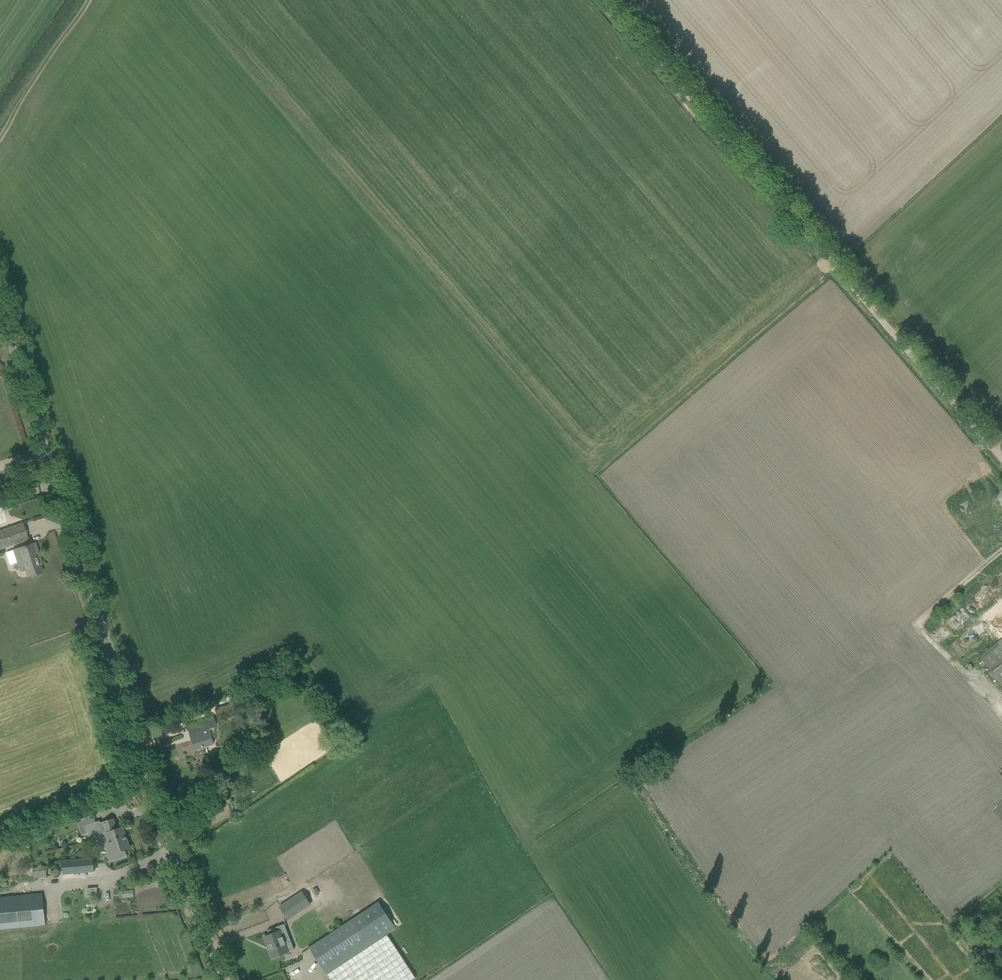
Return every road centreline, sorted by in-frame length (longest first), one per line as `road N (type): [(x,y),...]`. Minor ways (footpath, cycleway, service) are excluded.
road 1 (unclassified): [(226,979),(157,808),(0,307)]
road 2 (track): [(604,0),(1001,460)]

